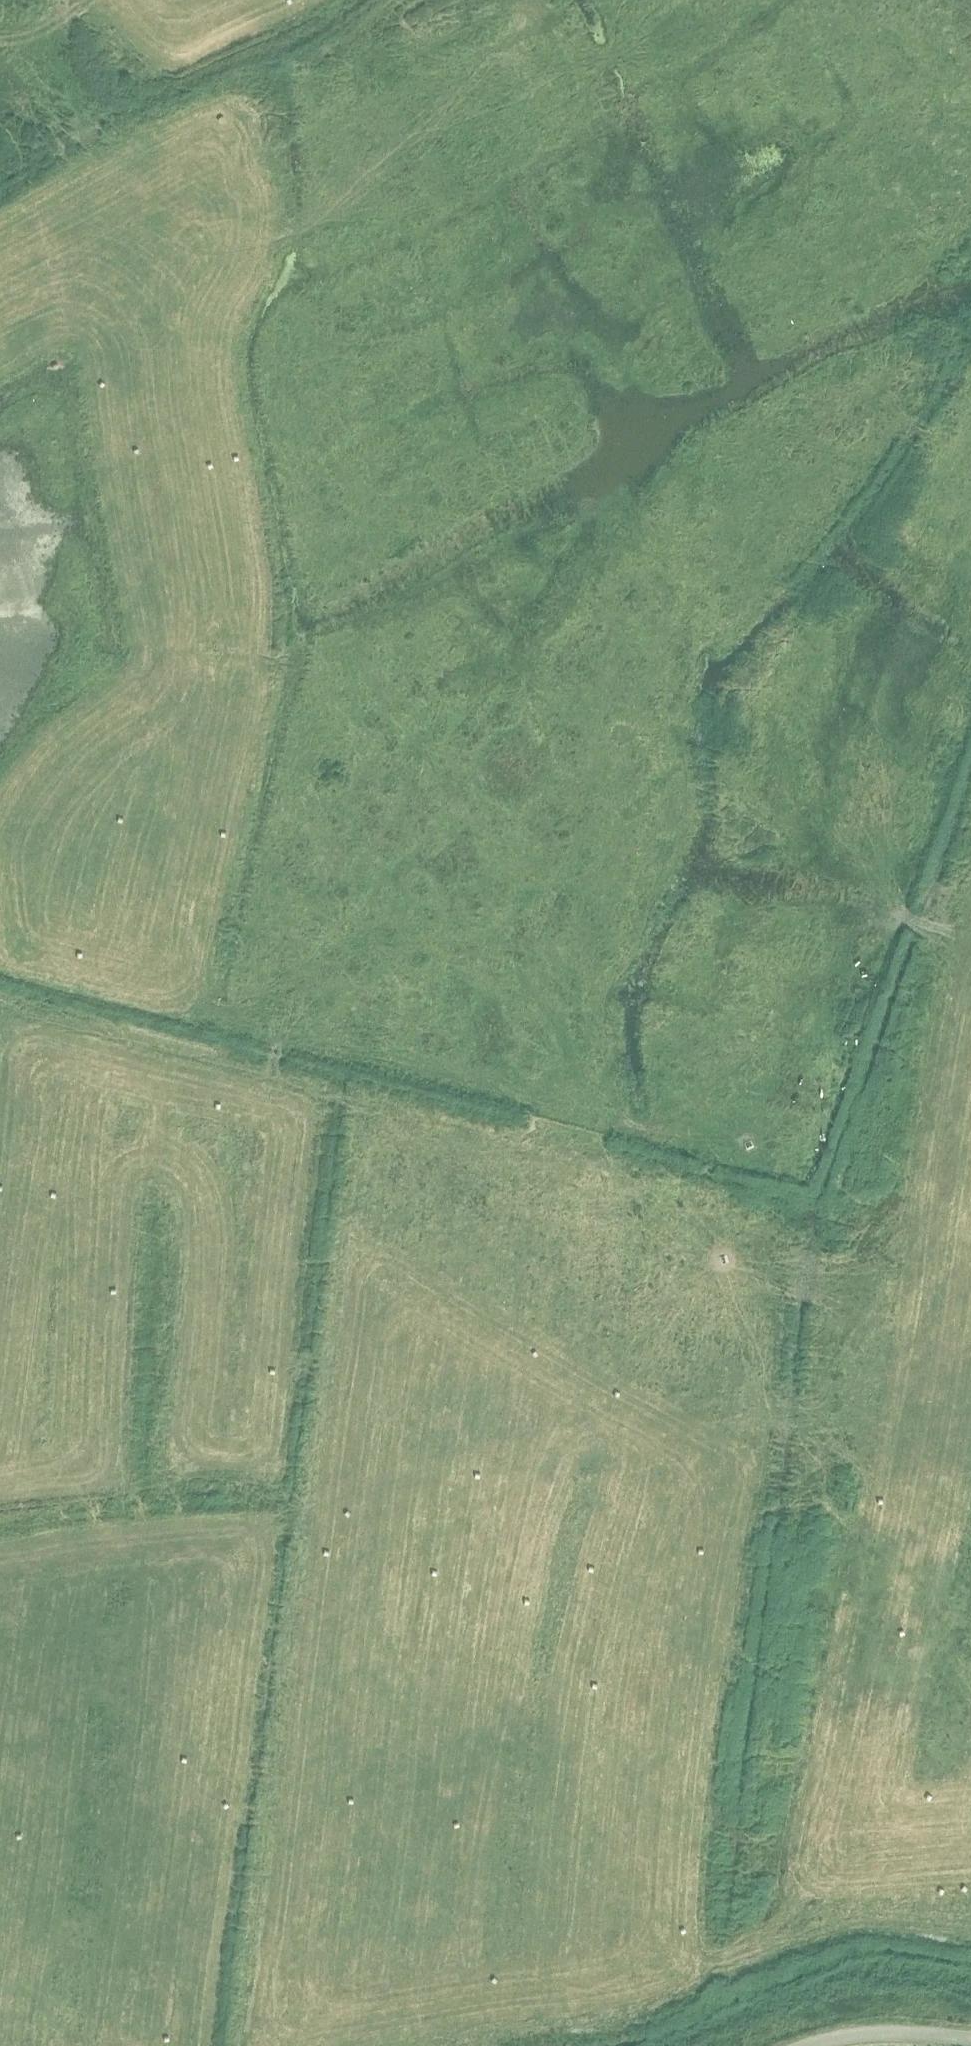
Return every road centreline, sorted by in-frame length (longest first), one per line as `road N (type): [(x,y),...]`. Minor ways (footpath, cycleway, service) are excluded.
road 1 (unclassified): [(970,2039),(884,2033),(810,2045)]

